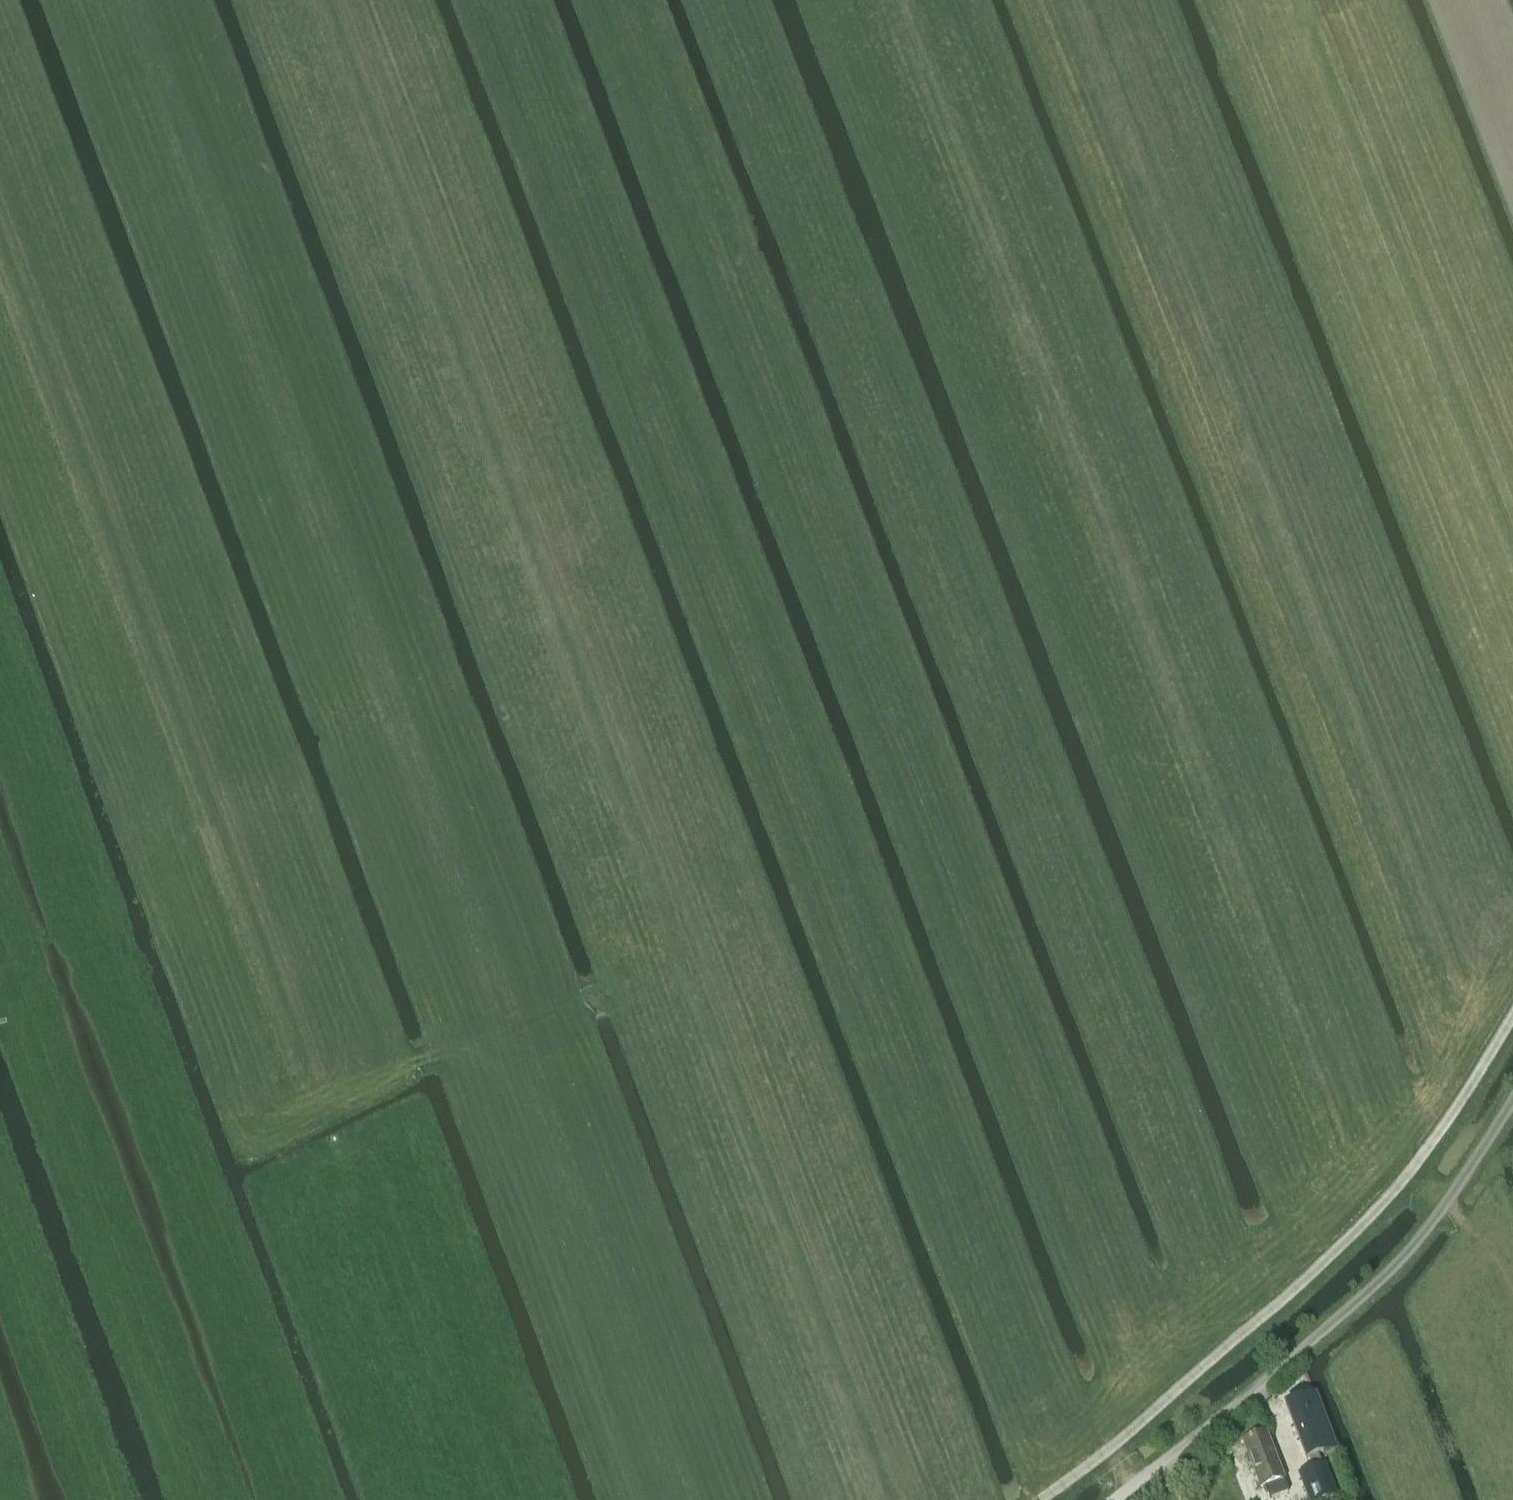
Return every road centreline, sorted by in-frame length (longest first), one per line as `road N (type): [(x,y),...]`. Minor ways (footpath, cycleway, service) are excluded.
road 1 (track): [(1042,1499),(1312,1282),(1410,1175),(1512,1025)]
road 2 (unclassified): [(1118,1499),(1385,1279),(1446,1208),(1512,1102)]

